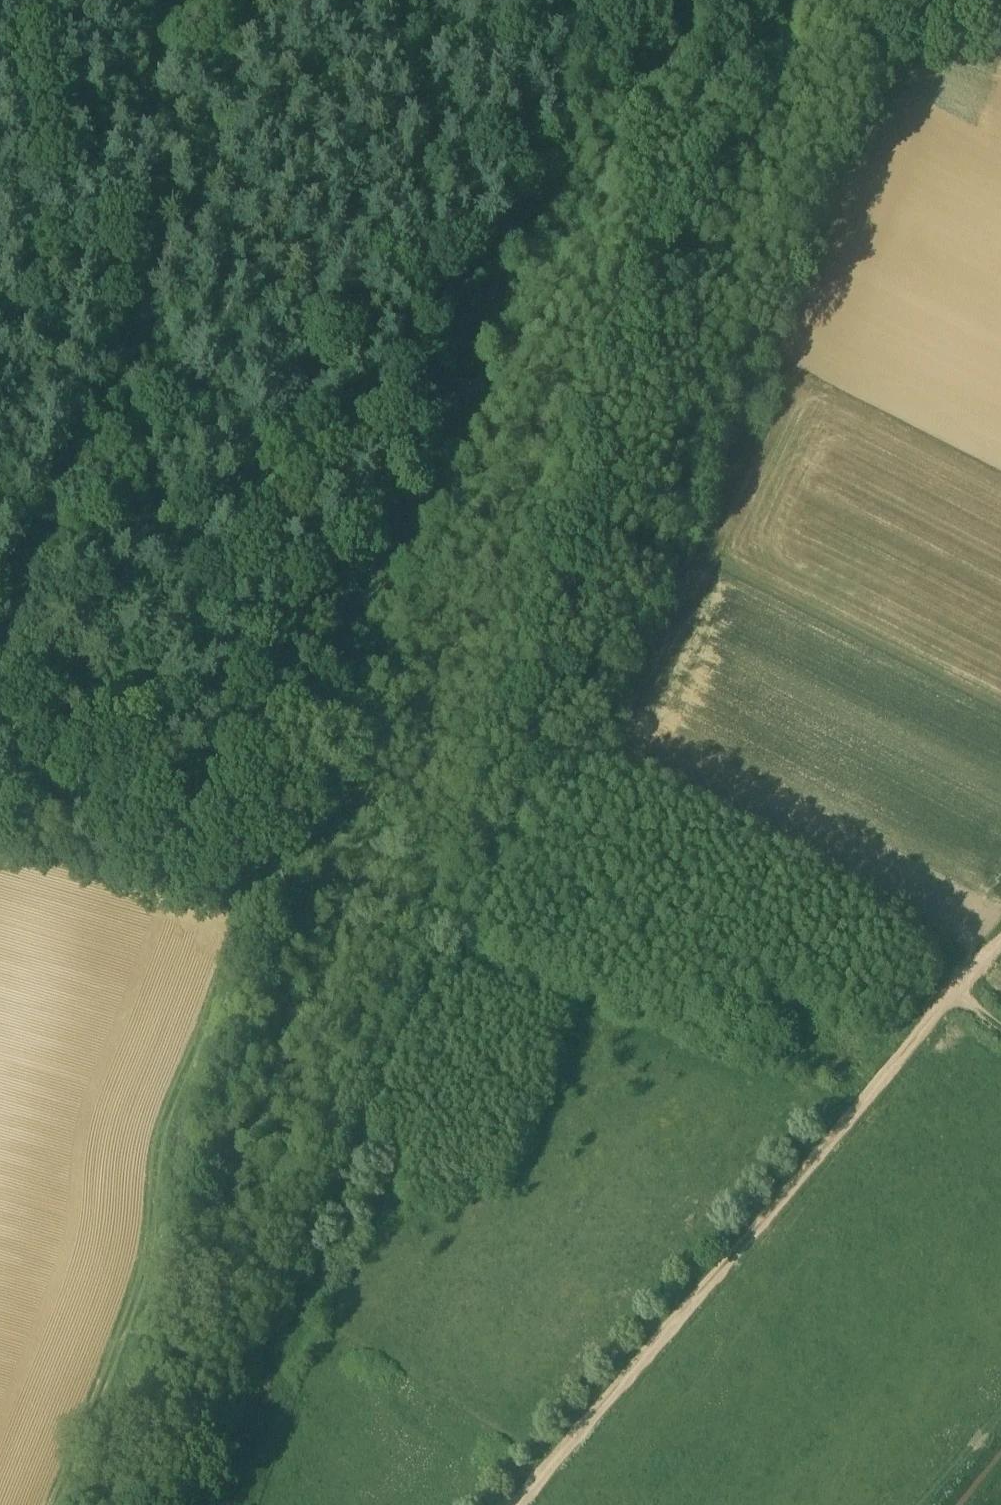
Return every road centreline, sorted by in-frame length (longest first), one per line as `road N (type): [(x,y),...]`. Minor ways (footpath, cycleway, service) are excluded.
road 1 (track): [(518,1504),(961,992)]

